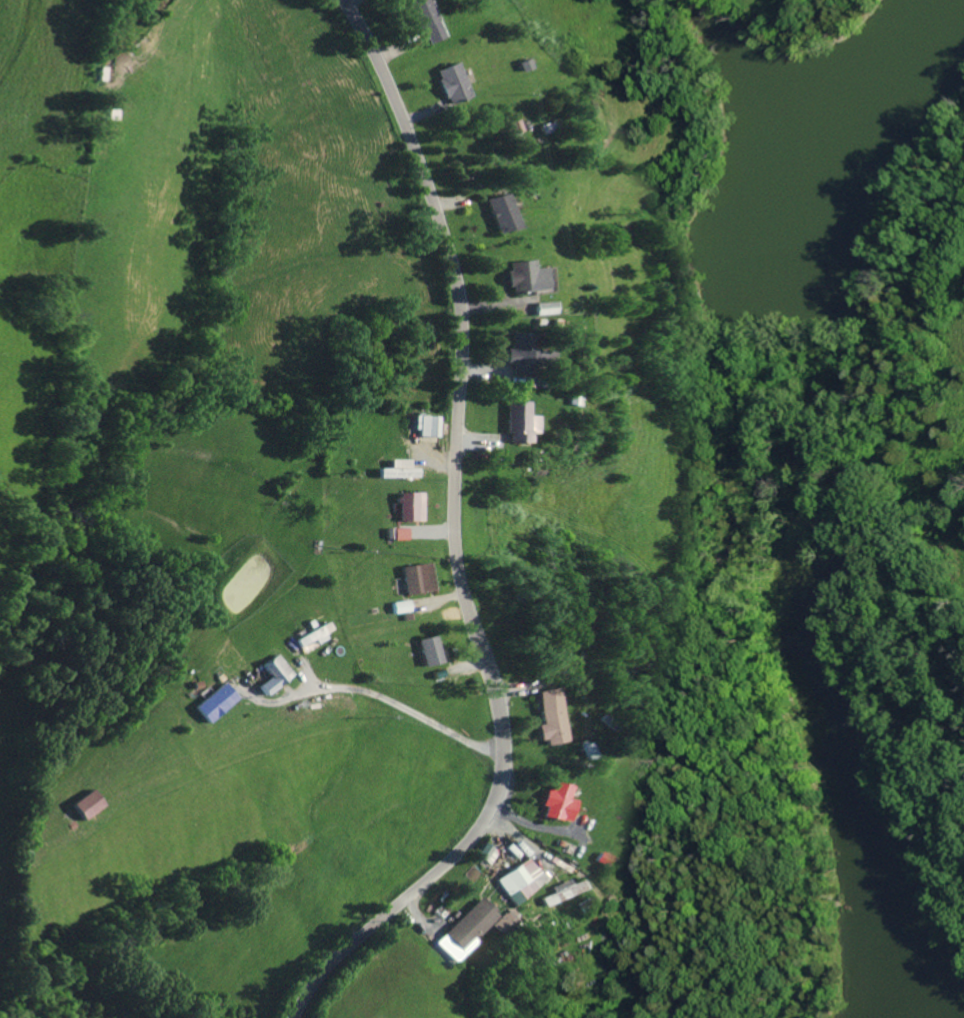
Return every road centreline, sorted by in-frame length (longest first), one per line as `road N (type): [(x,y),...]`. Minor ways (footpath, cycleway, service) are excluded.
road 1 (tertiary): [(281,1017),(329,949),(465,828),(487,774),(483,714),(440,536),(451,346),(446,285),(391,114),(334,0)]
road 2 (residential): [(734,1017),(758,956),(693,755),(687,510),(639,388),(645,338),(689,337)]

